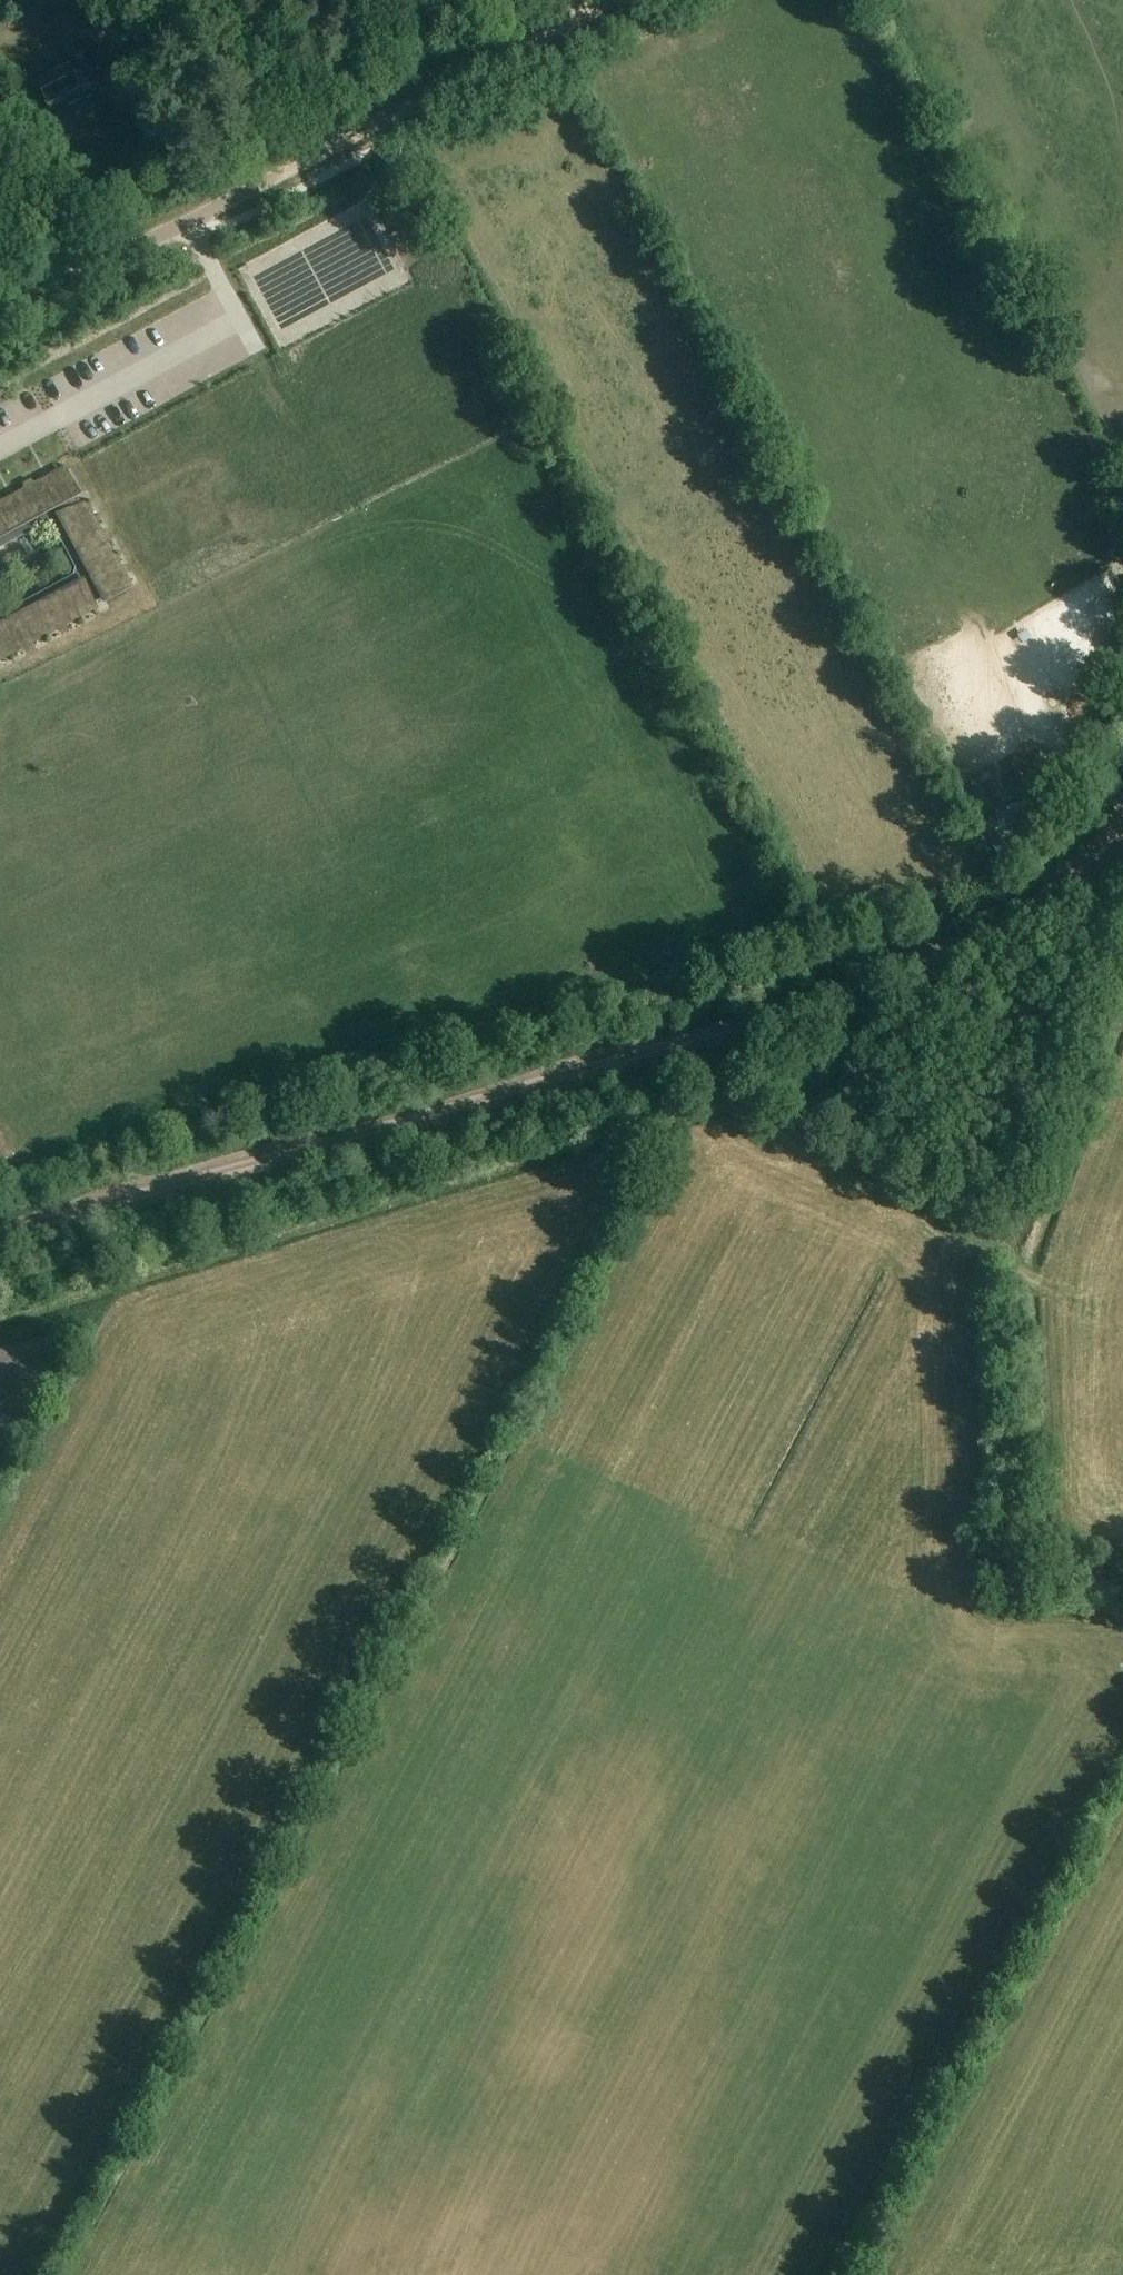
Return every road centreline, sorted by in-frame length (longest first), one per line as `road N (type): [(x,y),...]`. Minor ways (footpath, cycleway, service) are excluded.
road 1 (track): [(0,1228),(374,1129),(871,980),(1054,889),(1099,850),(1122,807)]
road 2 (track): [(609,0),(182,225)]
road 3 (unclassified): [(0,316),(182,225)]

